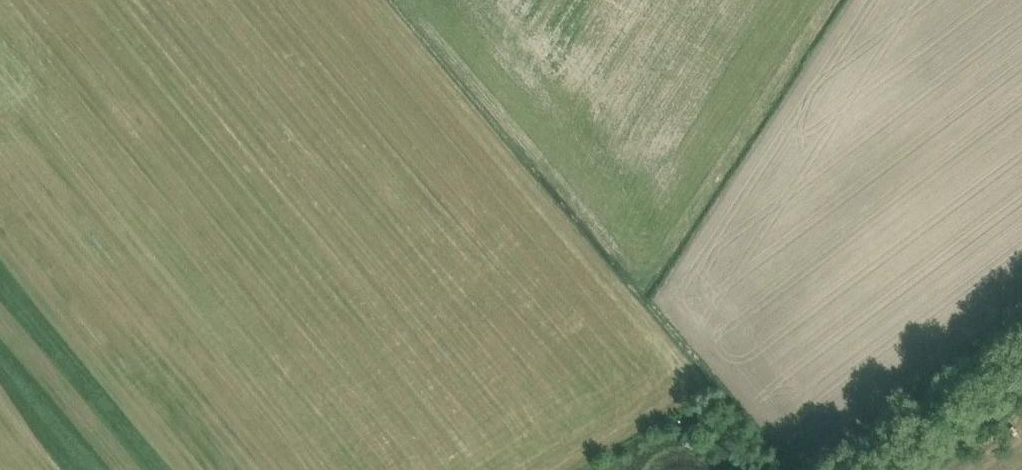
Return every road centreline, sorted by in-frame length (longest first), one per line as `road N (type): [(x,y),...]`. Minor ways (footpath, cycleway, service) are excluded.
road 1 (unclassified): [(883,469),(1021,365)]

